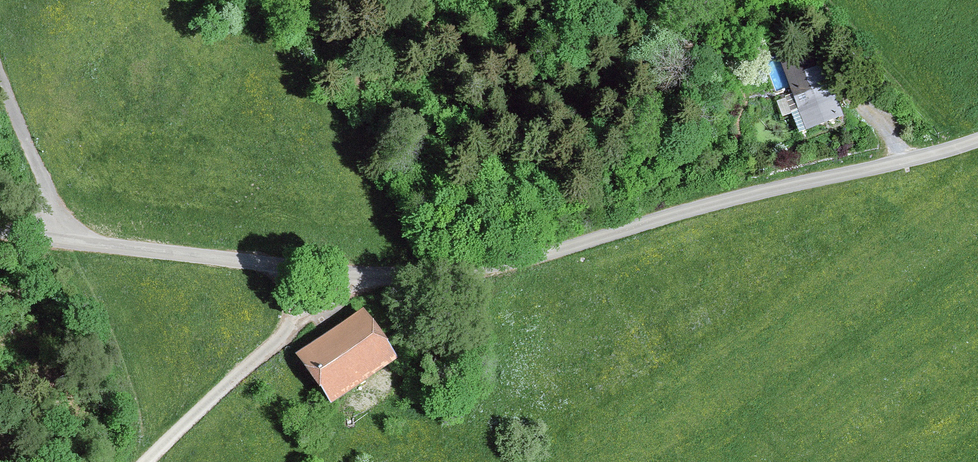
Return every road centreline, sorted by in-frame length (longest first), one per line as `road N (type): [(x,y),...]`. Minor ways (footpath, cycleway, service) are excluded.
road 1 (unclassified): [(977,143),(539,254),(436,266),(352,268),(0,238)]
road 2 (track): [(156,461),(352,268)]
road 3 (track): [(964,147),(826,0)]
road 4 (track): [(0,67),(75,242)]

